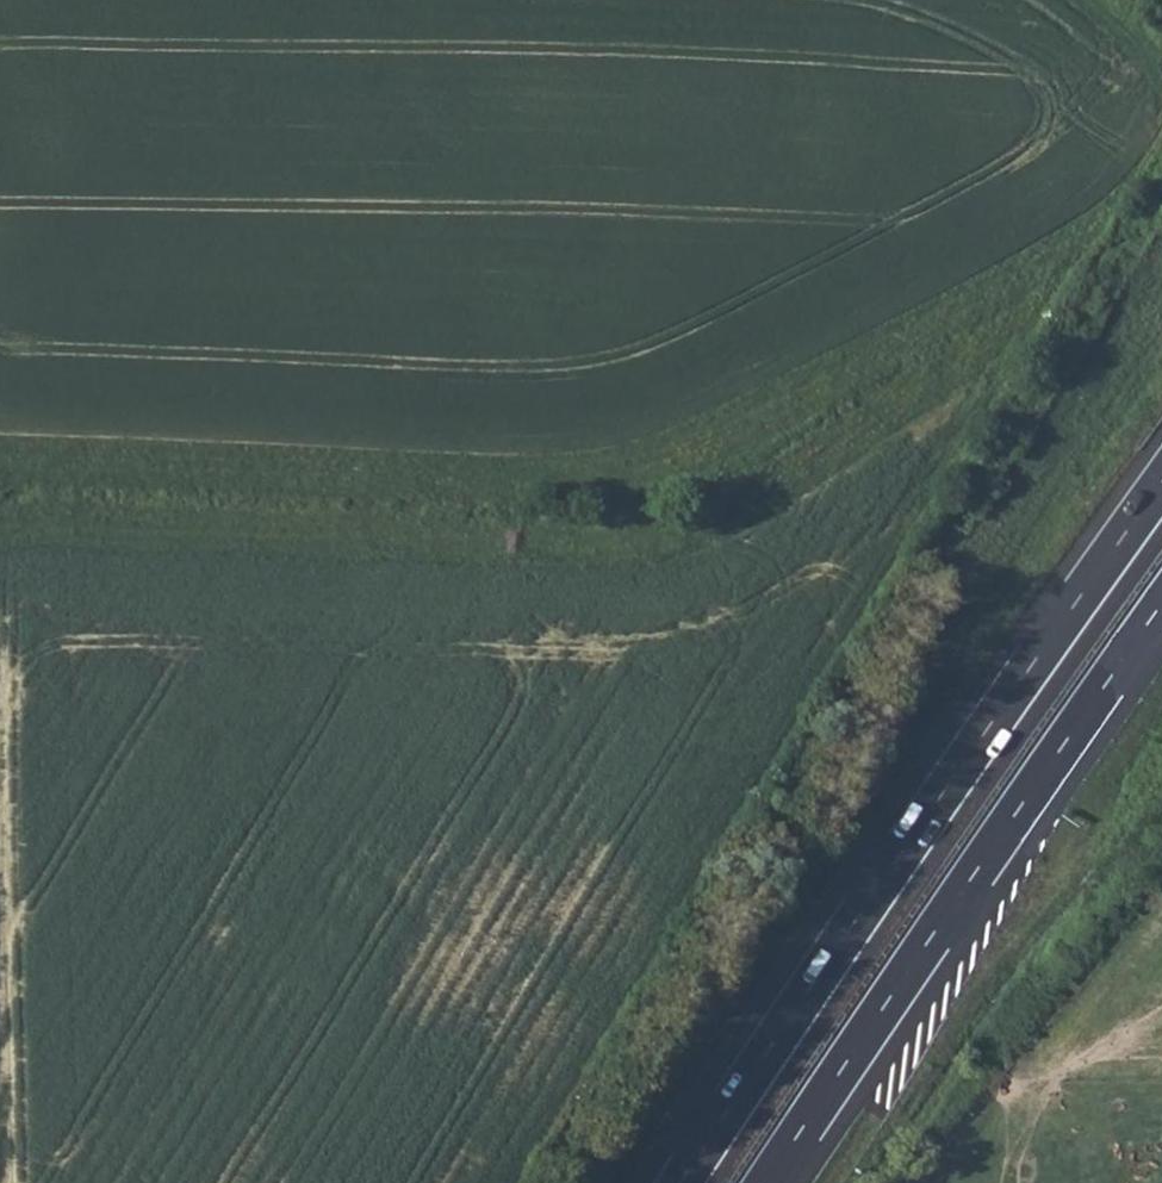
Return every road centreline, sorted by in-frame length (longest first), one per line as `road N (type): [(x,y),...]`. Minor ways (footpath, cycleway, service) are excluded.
road 1 (motorway): [(1161,484),(682,1182)]
road 2 (motorway): [(767,1182),(1161,608)]

